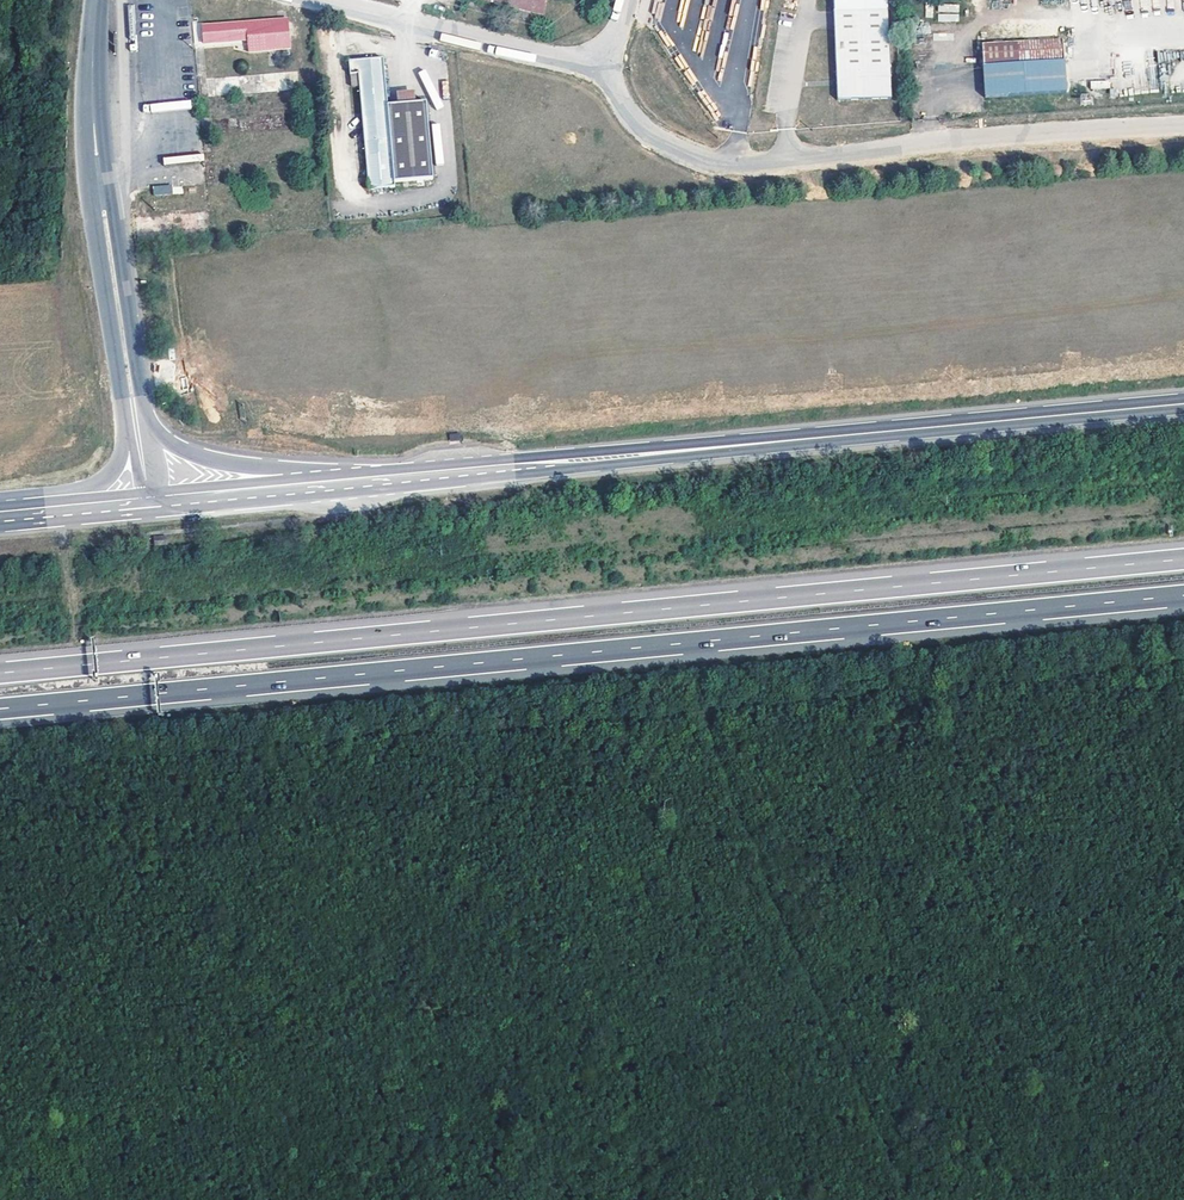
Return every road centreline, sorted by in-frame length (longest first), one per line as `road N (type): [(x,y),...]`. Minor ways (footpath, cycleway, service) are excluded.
road 1 (motorway): [(0,709),(1183,595)]
road 2 (motorway): [(1183,559),(0,672)]
road 3 (secondary): [(1183,405),(330,483),(251,479)]
road 4 (unclassified): [(609,77),(652,132),(726,161),(1183,126)]
road 5 (unclassified): [(125,348),(96,142),(96,0)]
road 6 (unclassified): [(323,0),(609,77)]
road 7 (track): [(13,0),(11,84),(25,138),(12,212),(0,223)]

